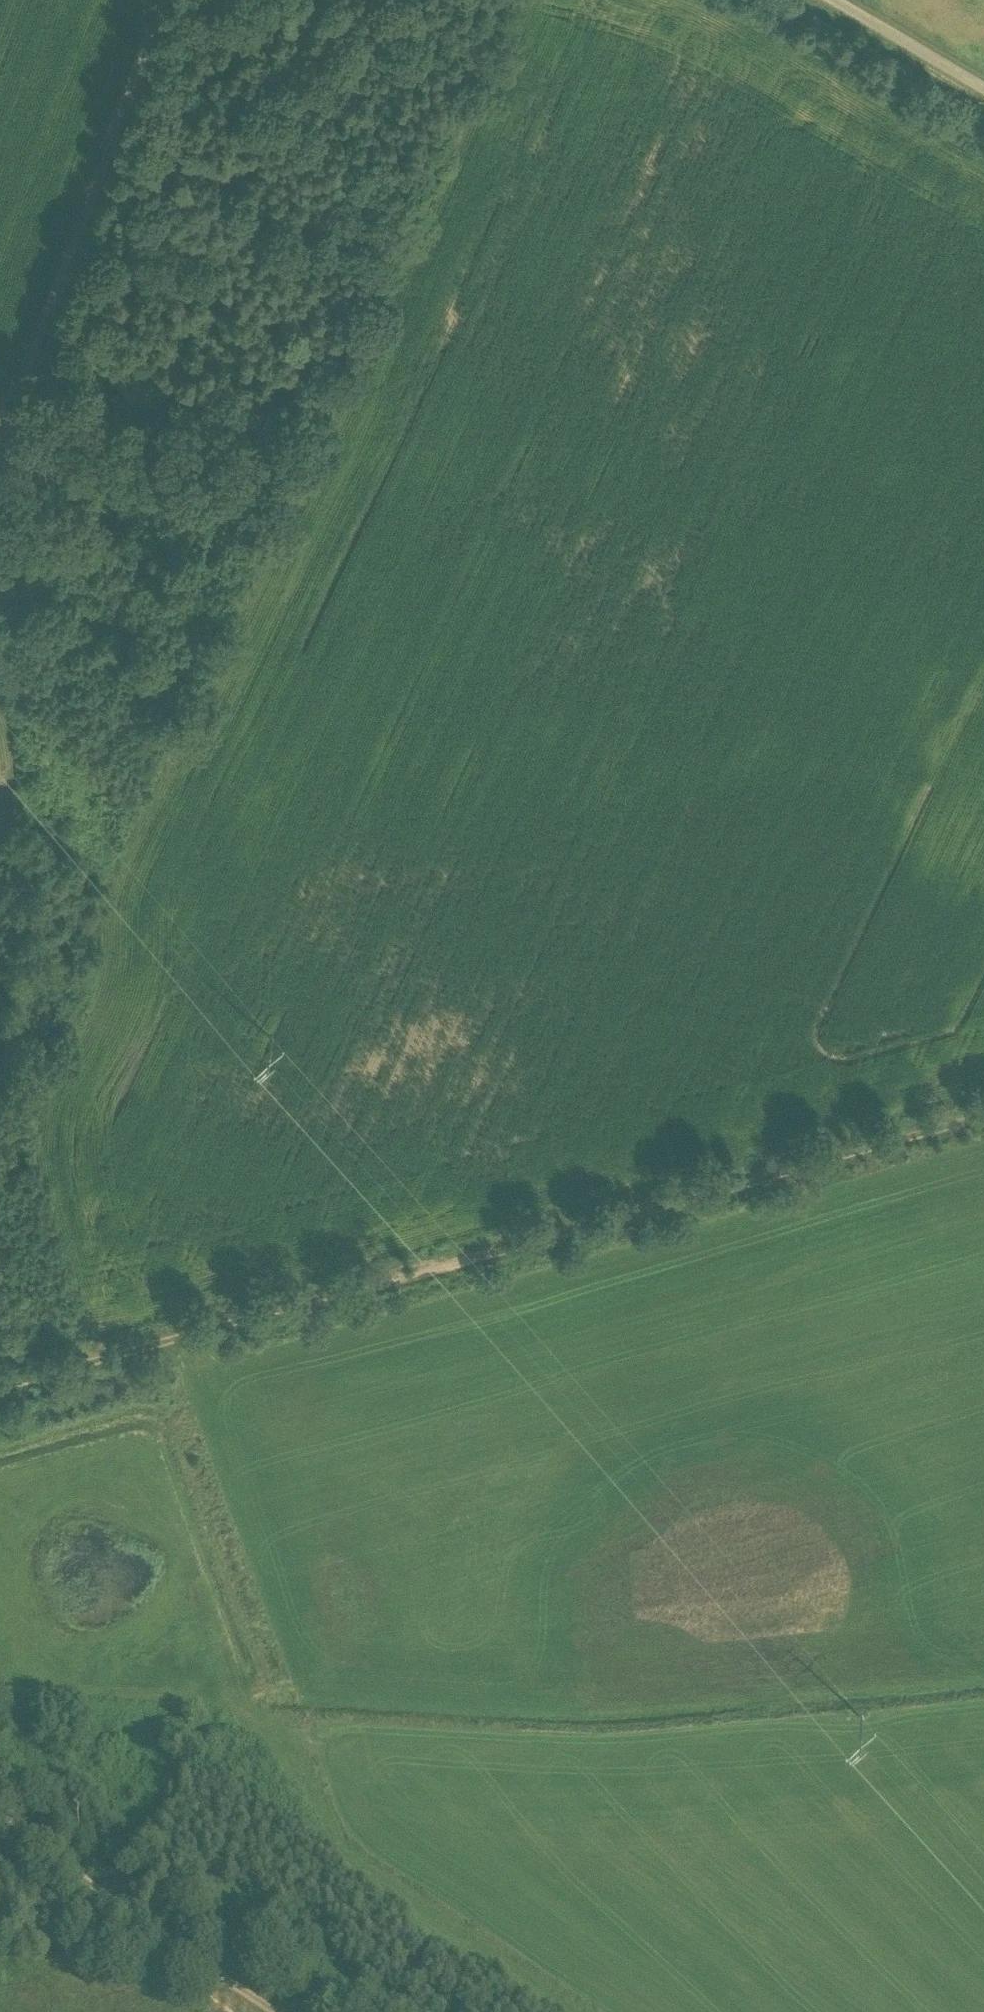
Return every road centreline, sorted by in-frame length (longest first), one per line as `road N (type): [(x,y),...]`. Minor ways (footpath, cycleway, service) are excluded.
road 1 (track): [(0,1386),(983,1118)]
road 2 (track): [(0,1801),(47,1846),(277,2011)]
road 3 (track): [(983,94),(822,0)]

